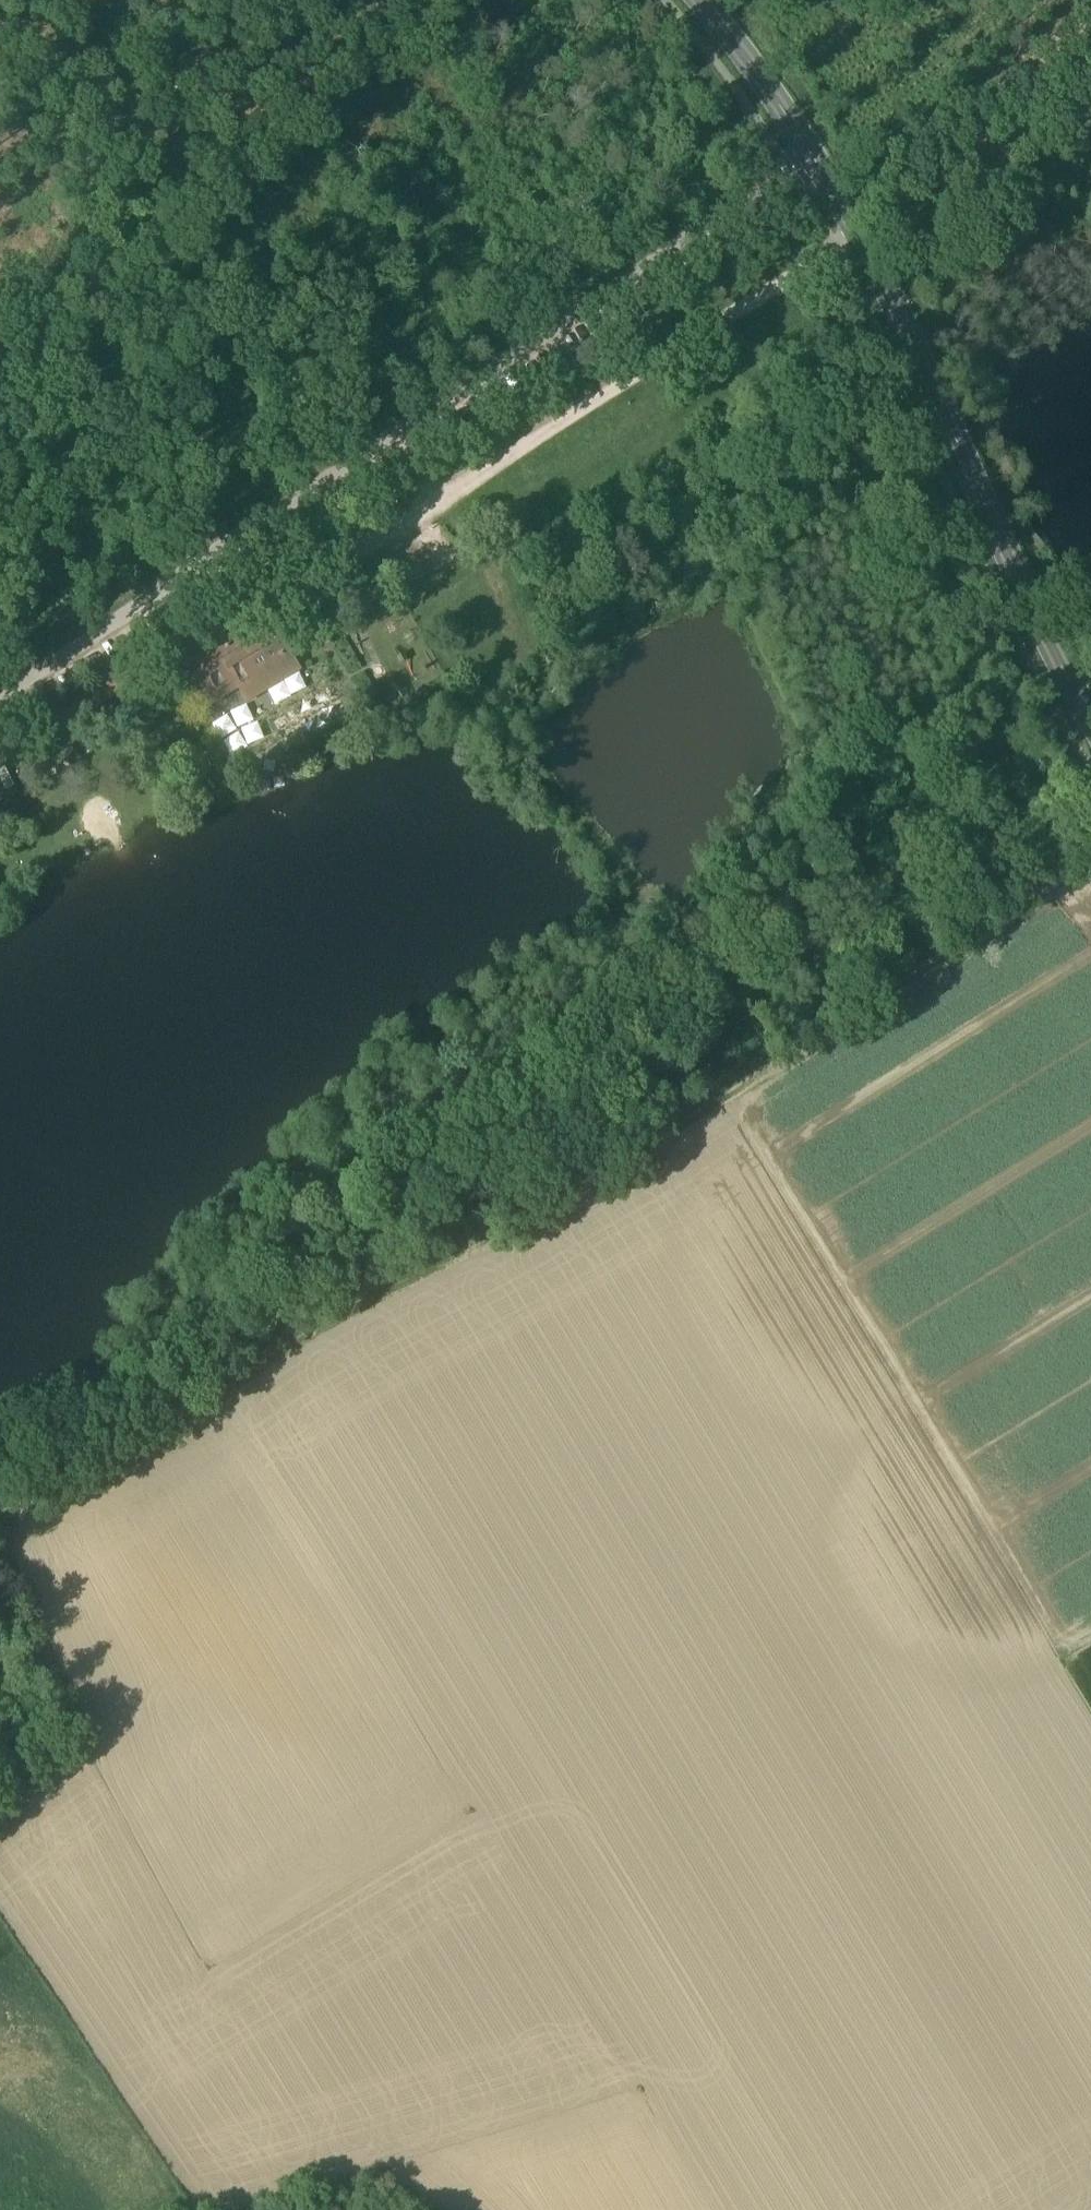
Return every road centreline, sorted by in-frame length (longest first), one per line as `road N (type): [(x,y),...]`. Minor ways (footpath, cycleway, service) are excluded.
road 1 (unclassified): [(0,688),(781,171)]
road 2 (tertiary): [(1090,726),(940,393),(818,161)]
road 3 (tertiary): [(818,161),(702,0)]

